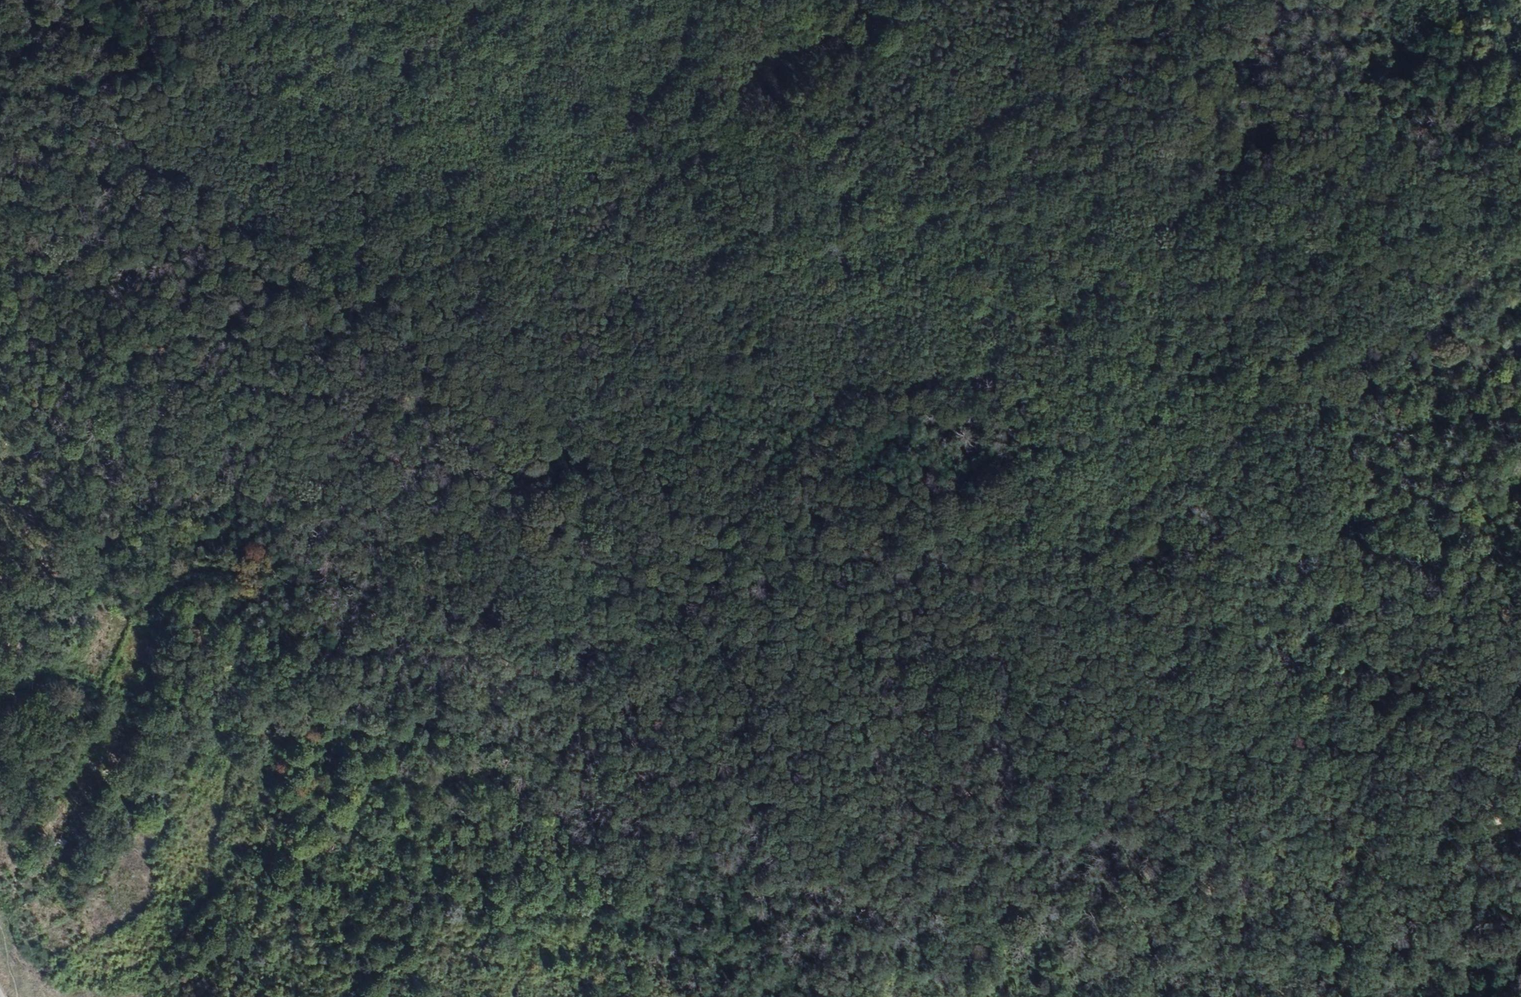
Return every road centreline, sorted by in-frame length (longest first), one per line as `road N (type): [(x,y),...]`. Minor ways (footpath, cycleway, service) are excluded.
road 1 (track): [(1520,123),(1475,132),(1432,156),(1377,216),(1314,242),(1277,242),(1206,213),(1181,218),(1148,234),(984,363),(842,408),(777,392),(707,351),(652,331),(409,193),(192,0)]

